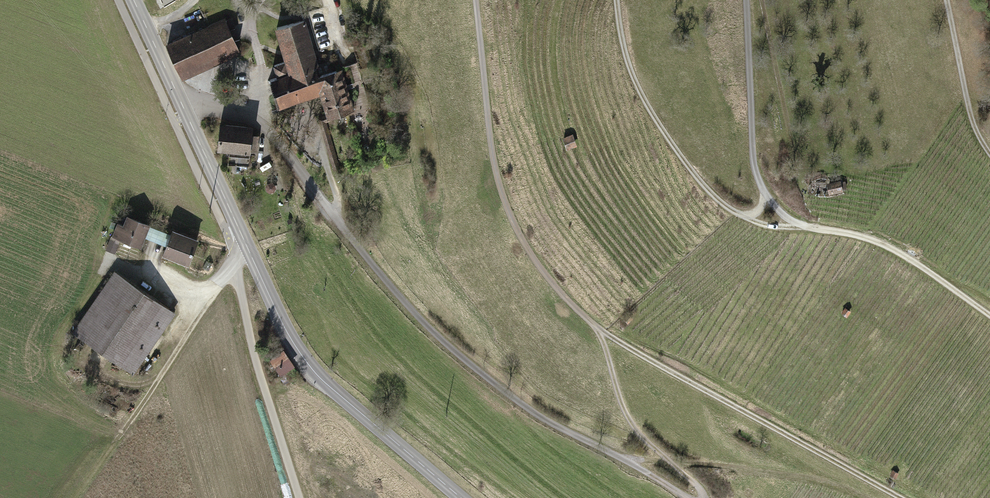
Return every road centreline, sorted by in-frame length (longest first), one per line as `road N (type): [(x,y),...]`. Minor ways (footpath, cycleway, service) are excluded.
road 1 (track): [(989,316),(873,240),(761,223),(712,194),(639,89),(616,0)]
road 2 (track): [(475,0),(494,160),(515,224),(546,274),(597,329),(635,429),(672,461)]
road 3 (secondary): [(181,103),(306,361),(461,497)]
road 4 (track): [(597,329),(900,497)]
road 5 (residential): [(181,103),(227,108),(262,124),(425,324)]
road 6 (track): [(302,497),(253,353),(236,269),(241,234)]
road 7 (track): [(746,0),(753,158),(774,206),(802,226)]
road 8 (track): [(425,324),(522,404),(626,460)]
road 9 (track): [(672,461),(824,483),(862,497)]
road 10 (track): [(761,0),(798,174)]
road 11 (track): [(947,0),(975,130),(989,153)]

